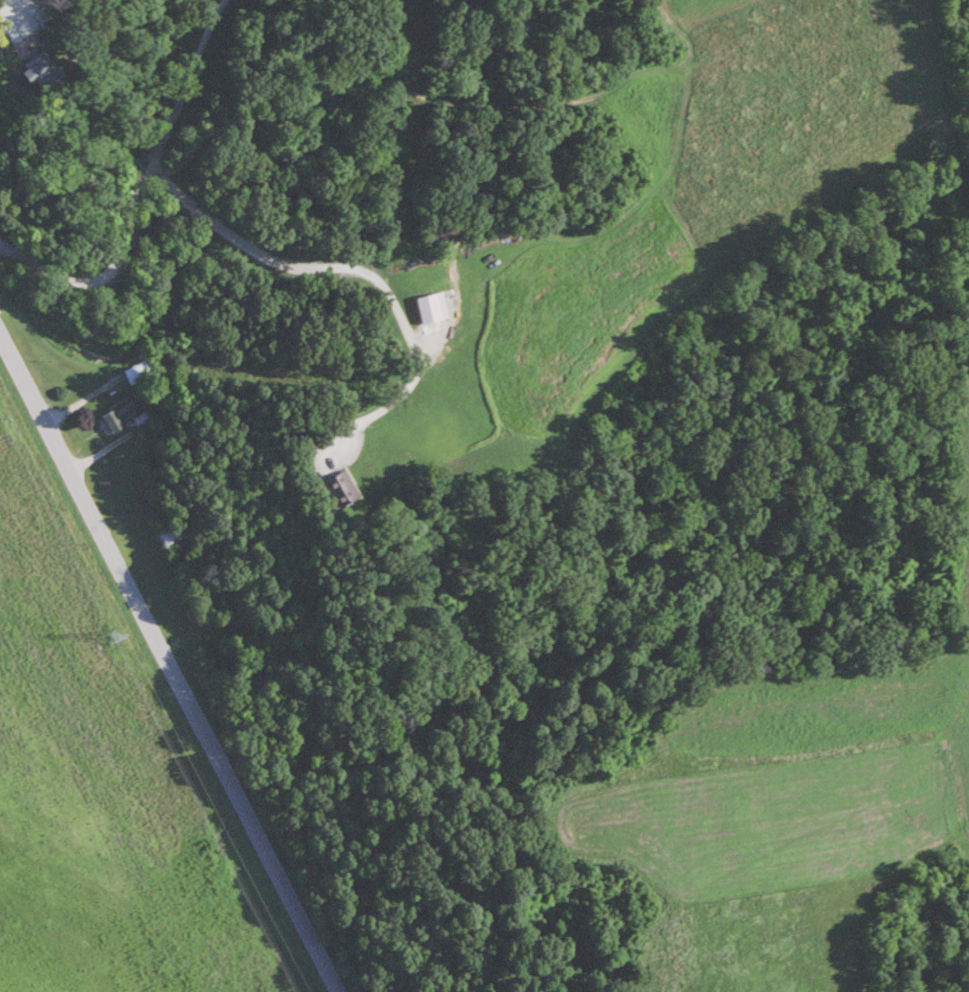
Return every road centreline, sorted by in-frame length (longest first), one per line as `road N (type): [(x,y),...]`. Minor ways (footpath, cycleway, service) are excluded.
road 1 (secondary): [(0,339),(338,991)]

